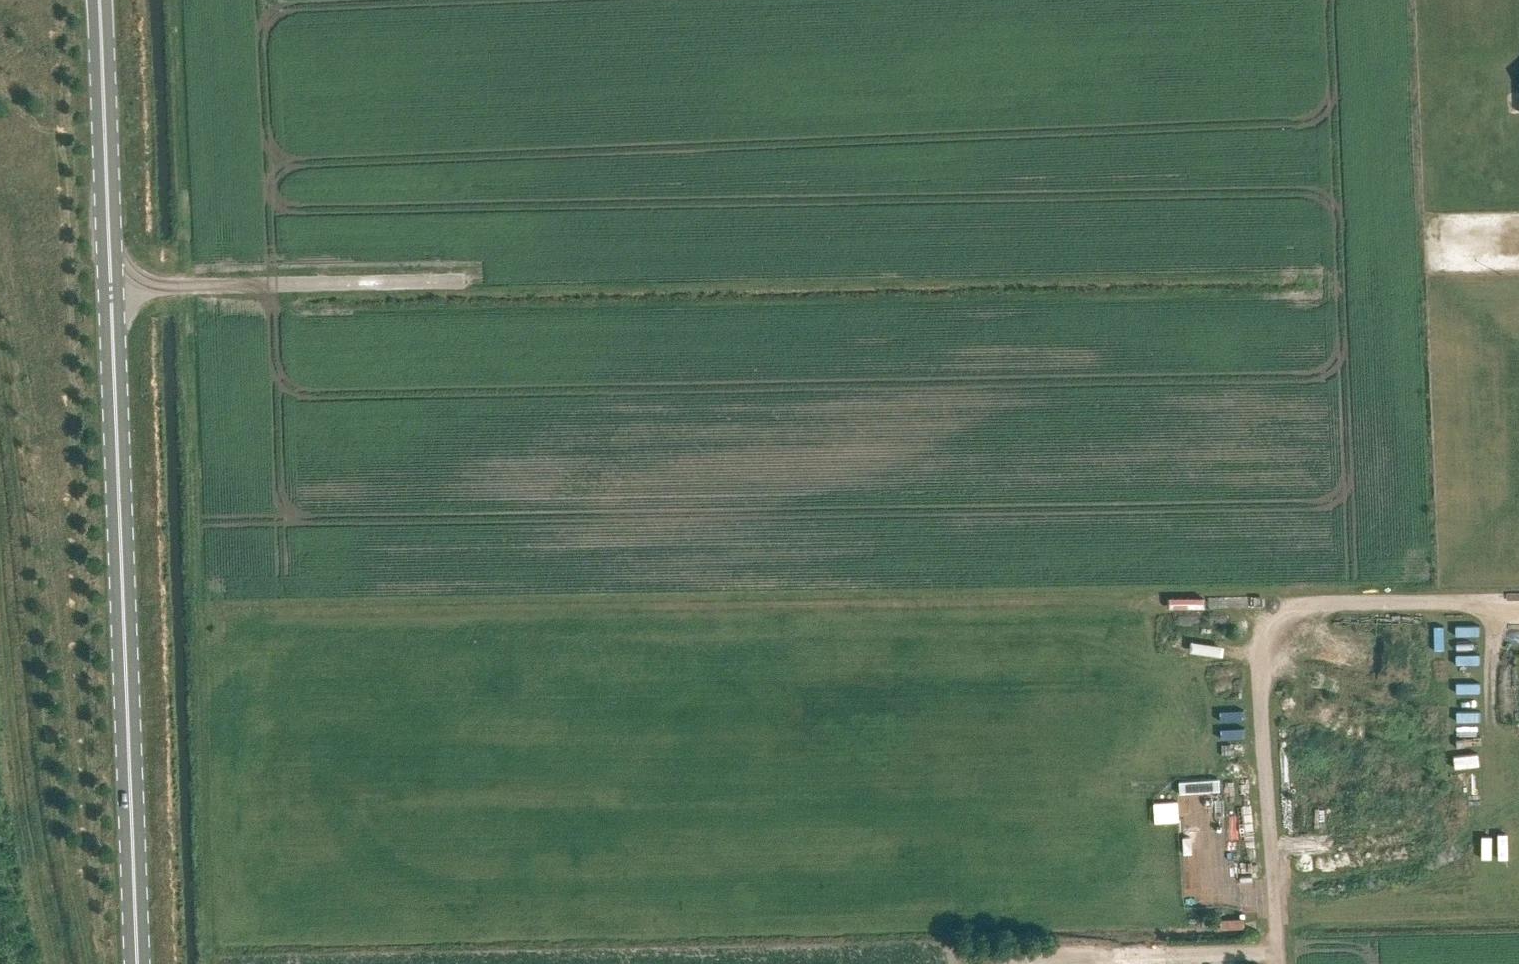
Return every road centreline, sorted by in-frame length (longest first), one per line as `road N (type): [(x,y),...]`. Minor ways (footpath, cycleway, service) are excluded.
road 1 (secondary): [(96,0),(137,963)]
road 2 (track): [(1518,602),(1295,606),(1273,624),(1260,709),(1279,963)]

